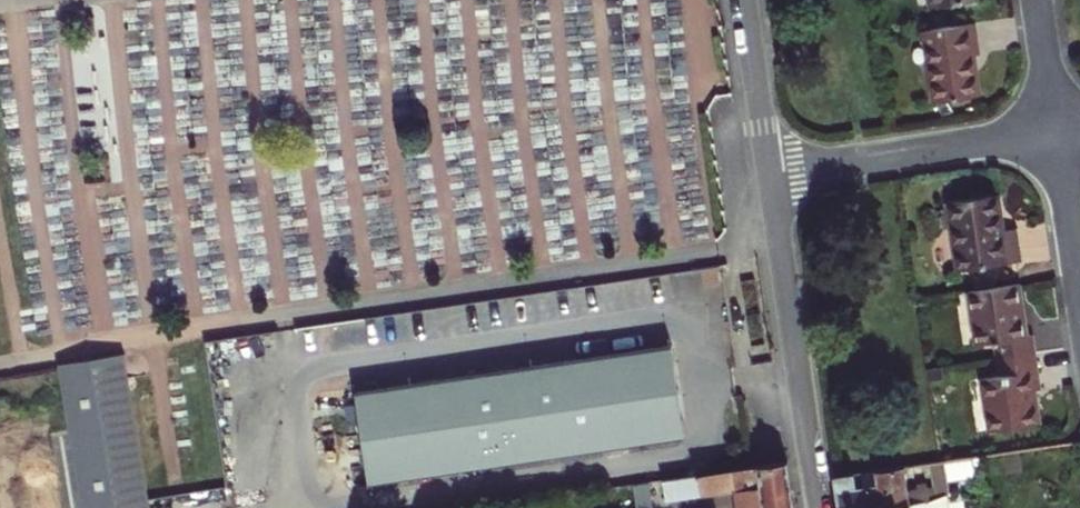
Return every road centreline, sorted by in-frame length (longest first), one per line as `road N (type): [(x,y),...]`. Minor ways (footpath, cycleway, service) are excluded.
road 1 (residential): [(768,176),(817,507)]
road 2 (residential): [(768,176),(1056,134)]
road 3 (residential): [(744,0),(768,176)]
road 4 (residential): [(1056,134),(1079,302)]
road 5 (residential): [(1038,0),(1056,134)]

